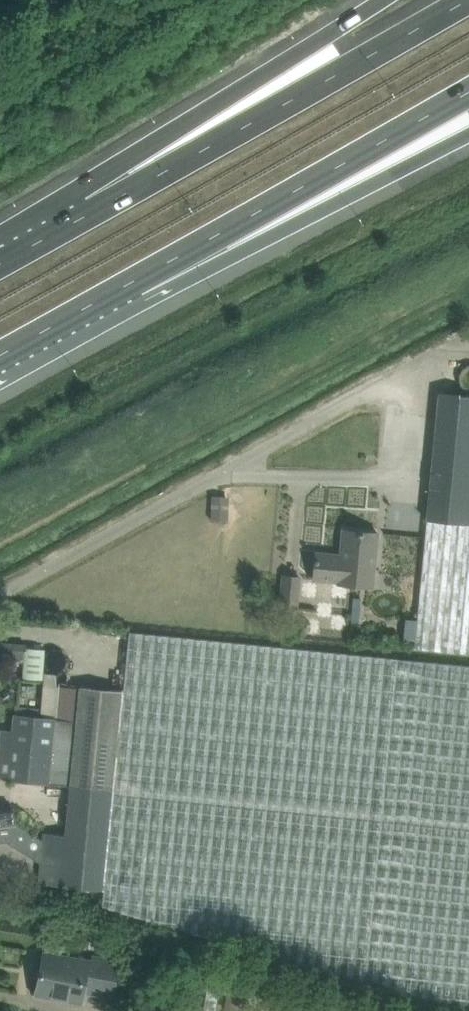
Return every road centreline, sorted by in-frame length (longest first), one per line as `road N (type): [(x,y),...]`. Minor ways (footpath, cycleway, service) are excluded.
road 1 (motorway): [(468,2),(93,210)]
road 2 (motorway): [(138,279),(468,89)]
road 3 (motorway): [(389,0),(240,93),(93,210)]
road 4 (motorway): [(138,279),(275,237),(468,136)]
road 5 (unclassified): [(0,595),(226,472)]
road 6 (unclassified): [(226,472),(381,479),(387,398),(371,392)]
road 7 (unclassified): [(371,392),(226,472)]
road 8 (motorway): [(0,355),(138,279)]

